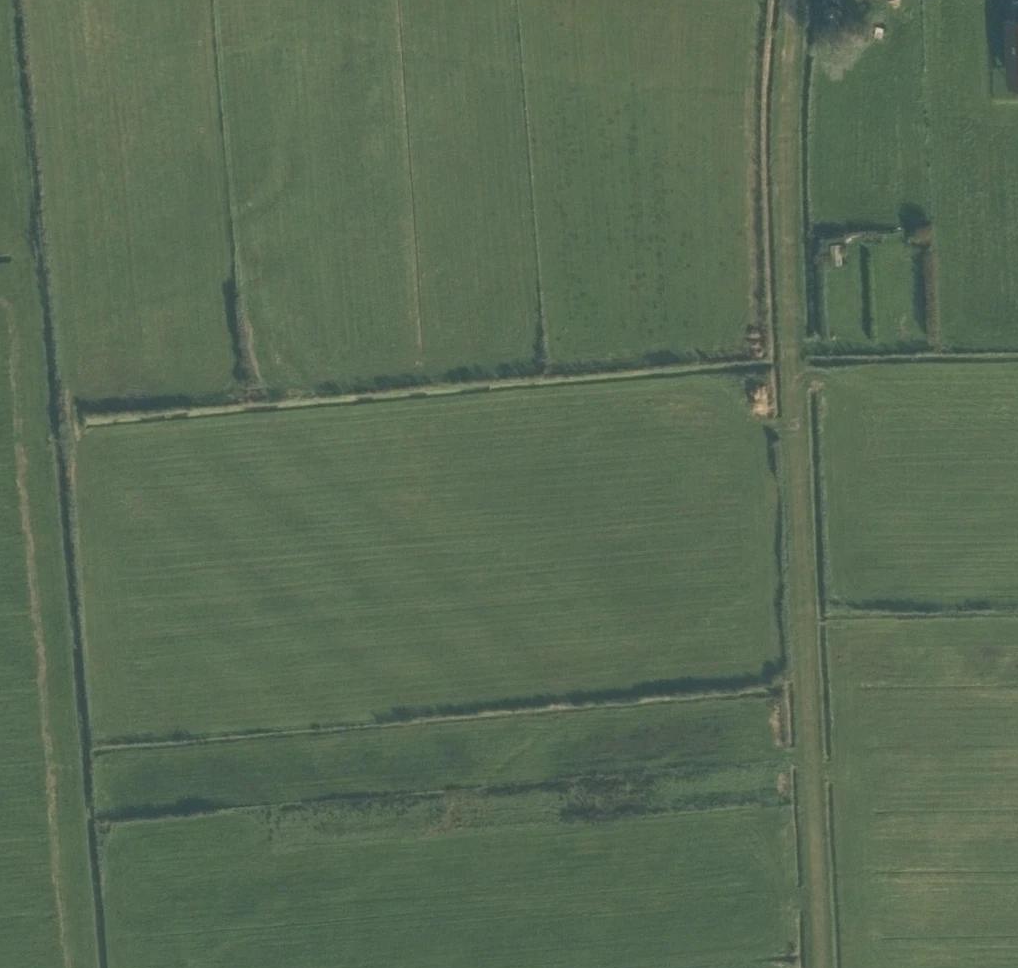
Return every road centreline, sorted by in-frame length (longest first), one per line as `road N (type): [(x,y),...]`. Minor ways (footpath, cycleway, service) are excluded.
road 1 (track): [(825,967),(783,156),(790,12)]

